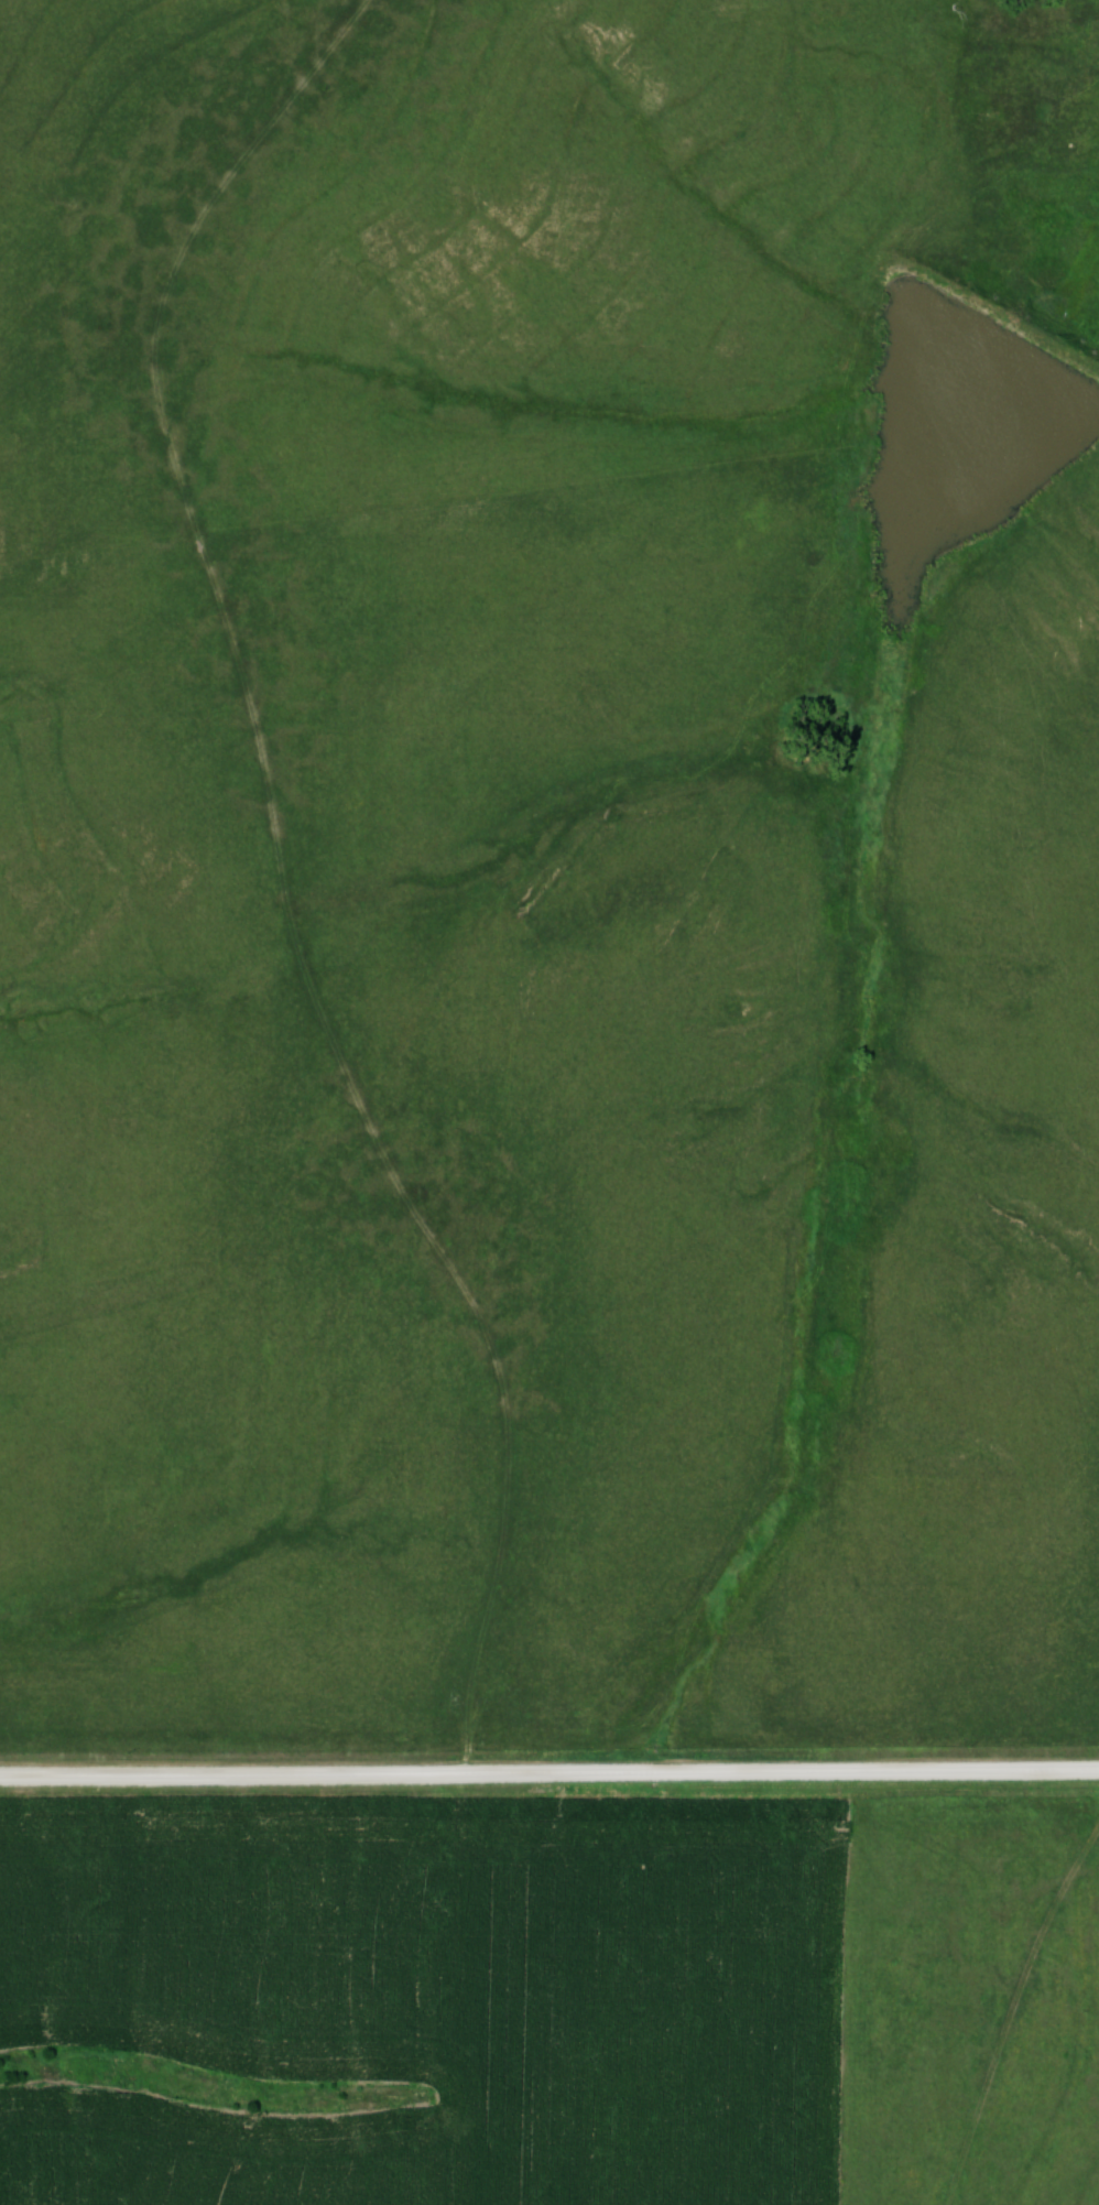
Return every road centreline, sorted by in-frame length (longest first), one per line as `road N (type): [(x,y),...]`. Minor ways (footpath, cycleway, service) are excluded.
road 1 (tertiary): [(0,1779),(1098,1772)]

